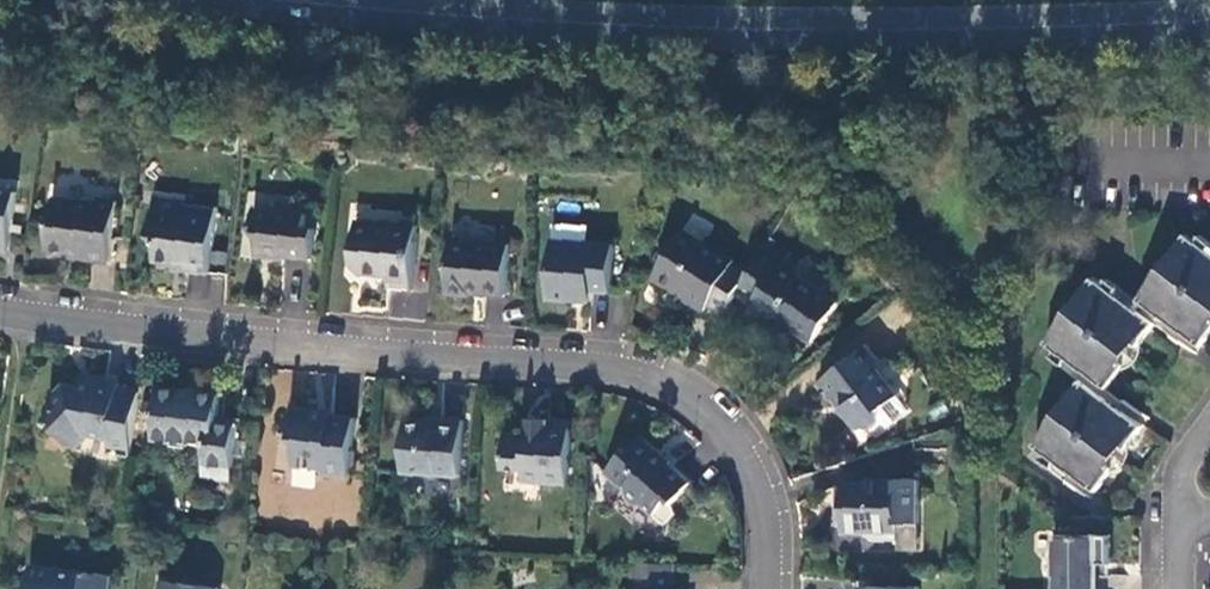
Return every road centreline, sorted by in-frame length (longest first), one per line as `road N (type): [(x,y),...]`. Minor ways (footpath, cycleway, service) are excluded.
road 1 (secondary): [(293,0),(704,26),(1209,18)]
road 2 (residential): [(763,588),(757,484),(725,423),(650,378),(0,313)]

